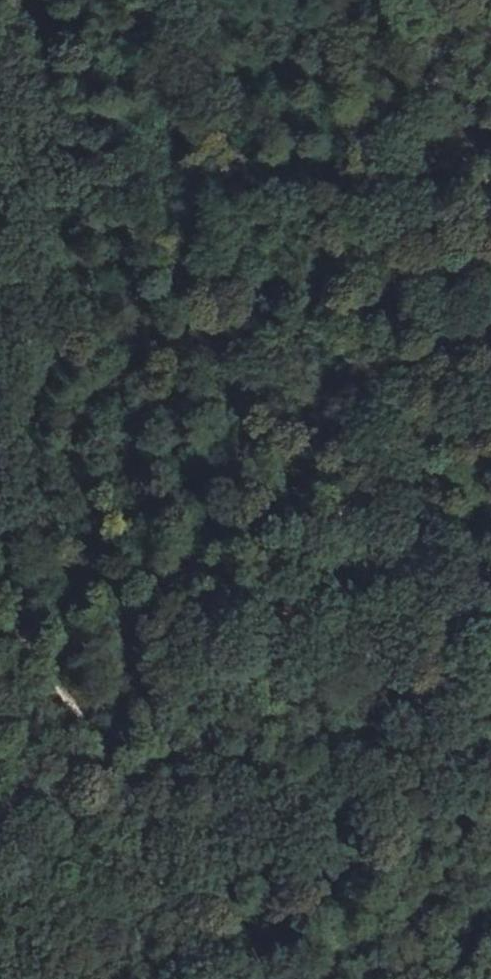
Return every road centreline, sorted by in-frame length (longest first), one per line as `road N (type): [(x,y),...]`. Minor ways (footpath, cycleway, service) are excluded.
road 1 (track): [(168,844),(164,683),(177,641),(206,603),(316,521),(364,465),(381,399),(368,356),(366,242),(382,156),(475,0)]
road 2 (track): [(15,0),(44,163),(28,468),(8,552),(18,620),(168,844)]
road 3 (track): [(236,978),(186,893),(168,844)]

